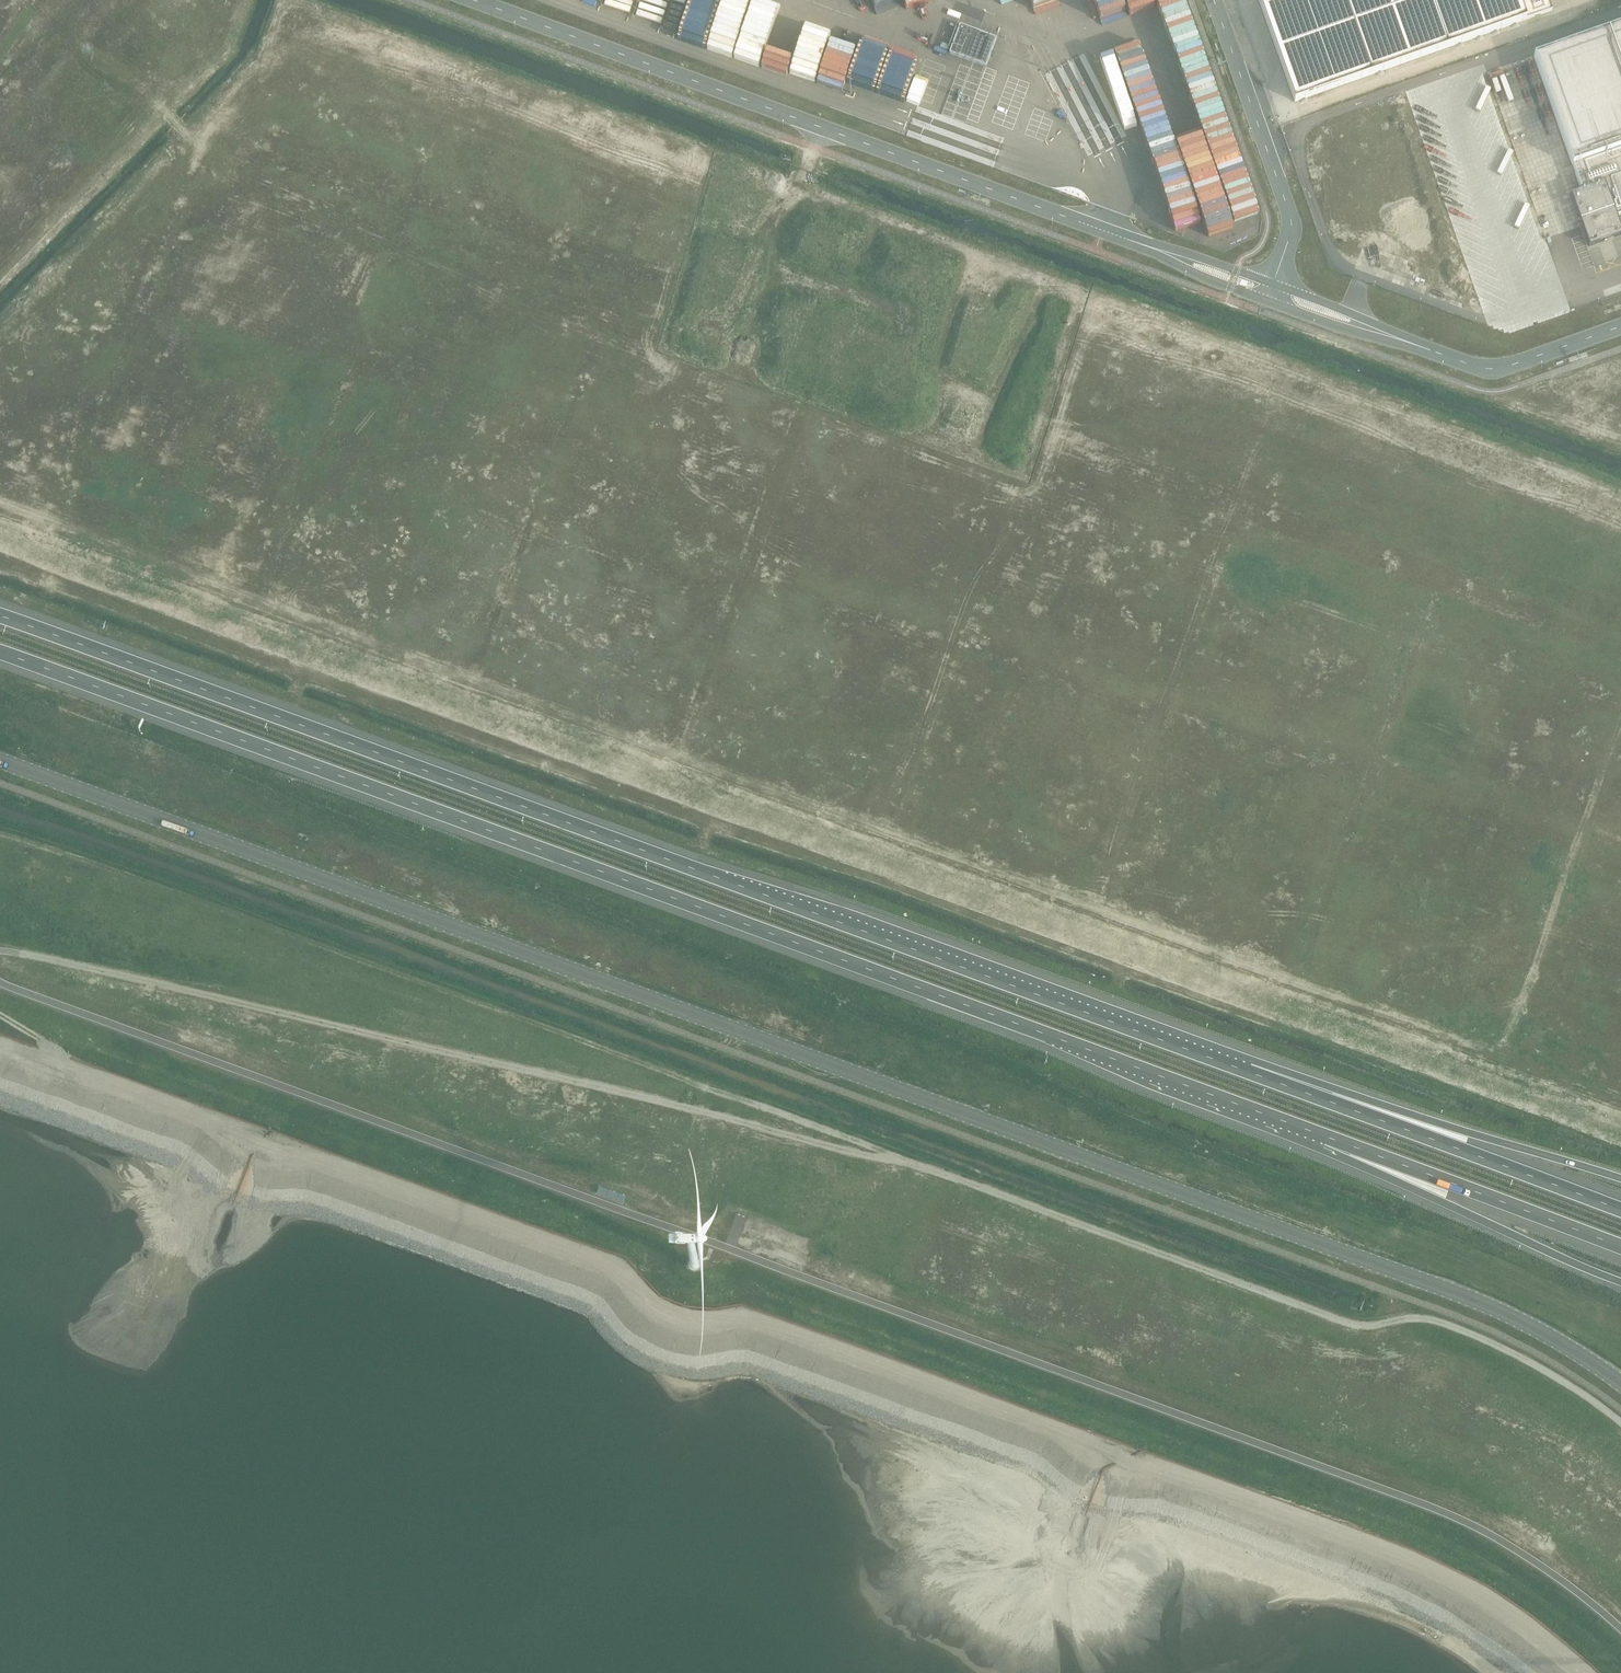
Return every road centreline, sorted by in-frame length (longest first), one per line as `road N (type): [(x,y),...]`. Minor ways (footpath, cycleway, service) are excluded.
road 1 (tertiary): [(0,761),(1508,1314),(1620,1384)]
road 2 (track): [(0,1093),(229,1167),(1379,1598),(1501,1645),(1534,1672)]
road 3 (trunk): [(0,652),(1325,1137)]
road 4 (trunk): [(1249,1072),(0,616)]
road 5 (unclassified): [(474,0),(1128,239)]
road 6 (trunk): [(1620,1210),(1249,1072)]
road 7 (trunk): [(1620,1179),(1336,1089),(1249,1072)]
road 8 (trunk): [(1325,1137),(1390,1179),(1620,1284)]
road 9 (trunk): [(1325,1137),(1620,1247)]
road 10 (unclassified): [(1273,284),(1289,220),(1215,0)]
road 11 (unclassified): [(1407,343),(1493,369),(1620,326)]
road 12 (unclassified): [(1128,239),(1268,301)]
road 13 (unclassified): [(1273,284),(1128,239)]
road 14 (unclassified): [(1407,343),(1273,284)]
road 15 (unclassified): [(1268,301),(1407,343)]

